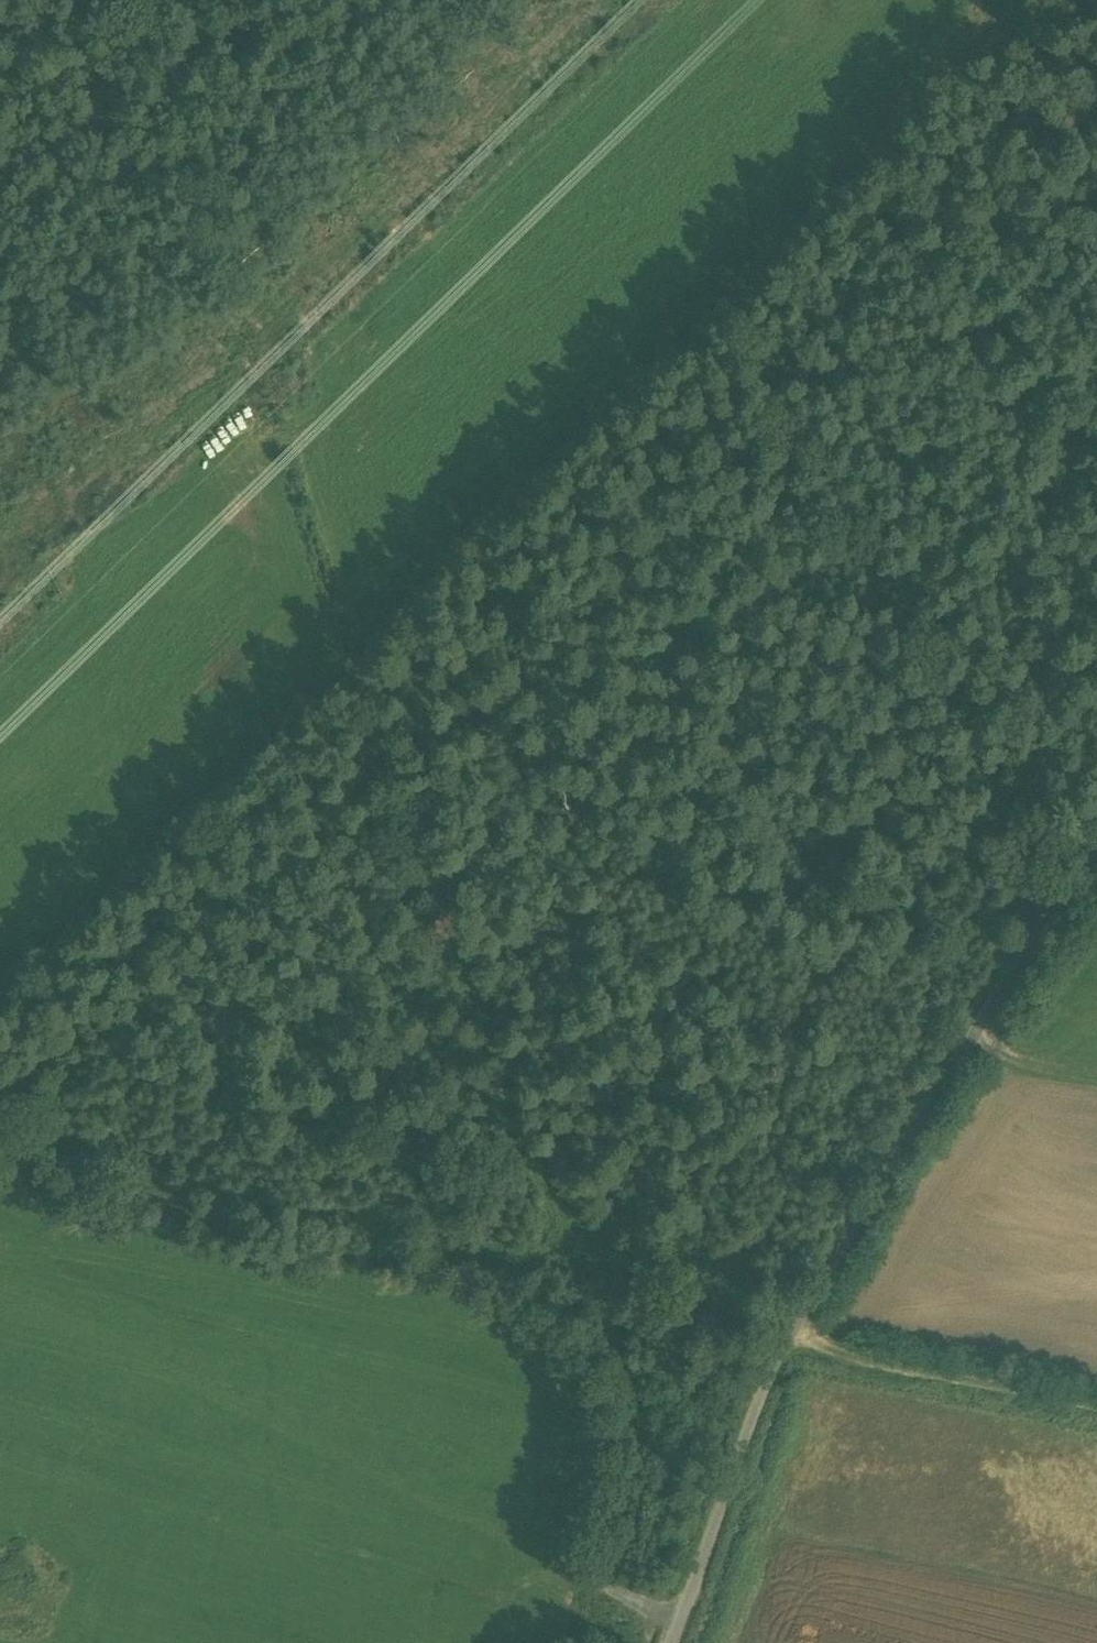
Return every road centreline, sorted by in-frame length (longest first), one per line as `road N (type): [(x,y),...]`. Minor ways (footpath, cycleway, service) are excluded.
road 1 (unclassified): [(657,1642),(795,1320),(1096,835)]
road 2 (track): [(795,1320),(841,1349),(1096,1402)]

